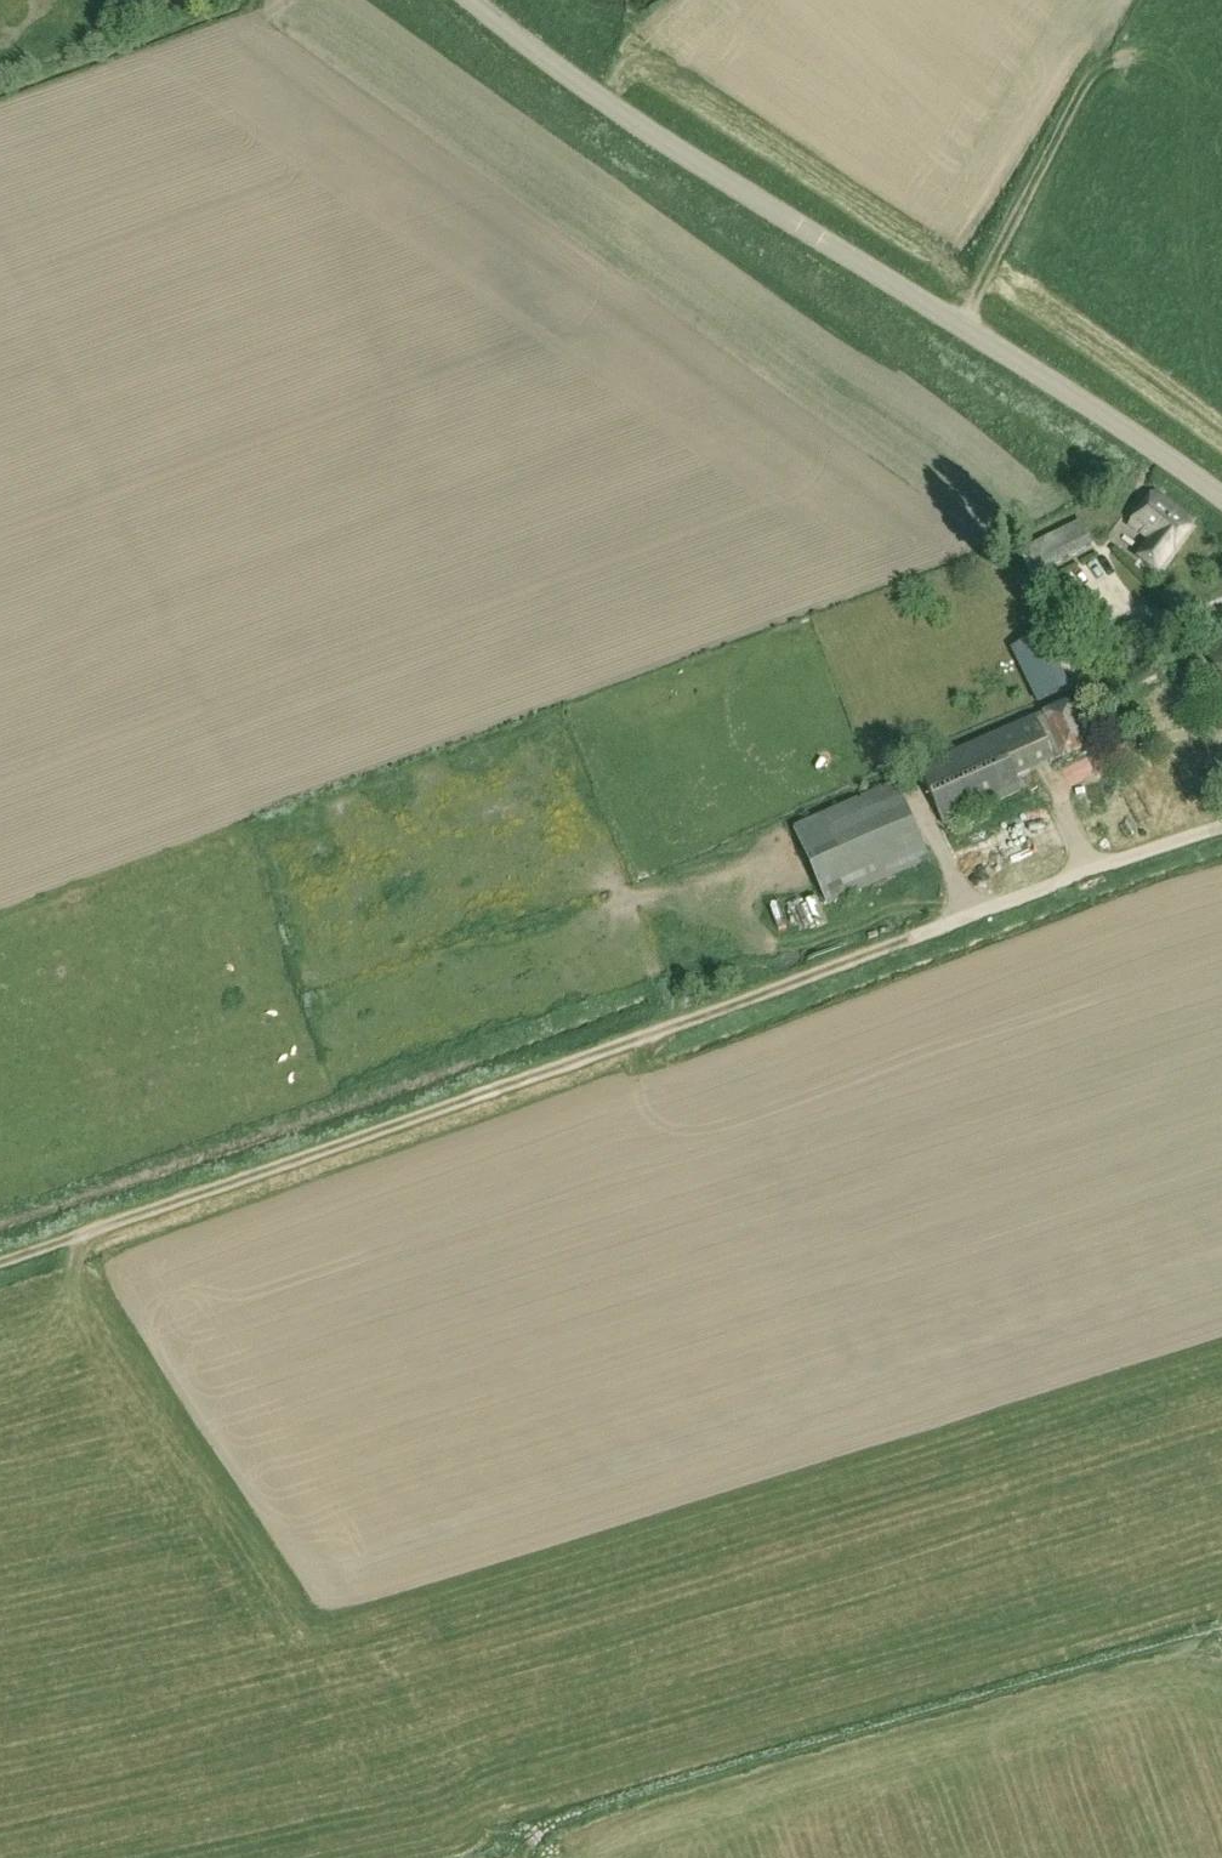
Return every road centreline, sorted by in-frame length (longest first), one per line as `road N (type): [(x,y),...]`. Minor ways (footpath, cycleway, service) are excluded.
road 1 (track): [(0,1262),(916,937)]
road 2 (tertiary): [(1221,499),(1024,366),(600,104),(473,0)]

